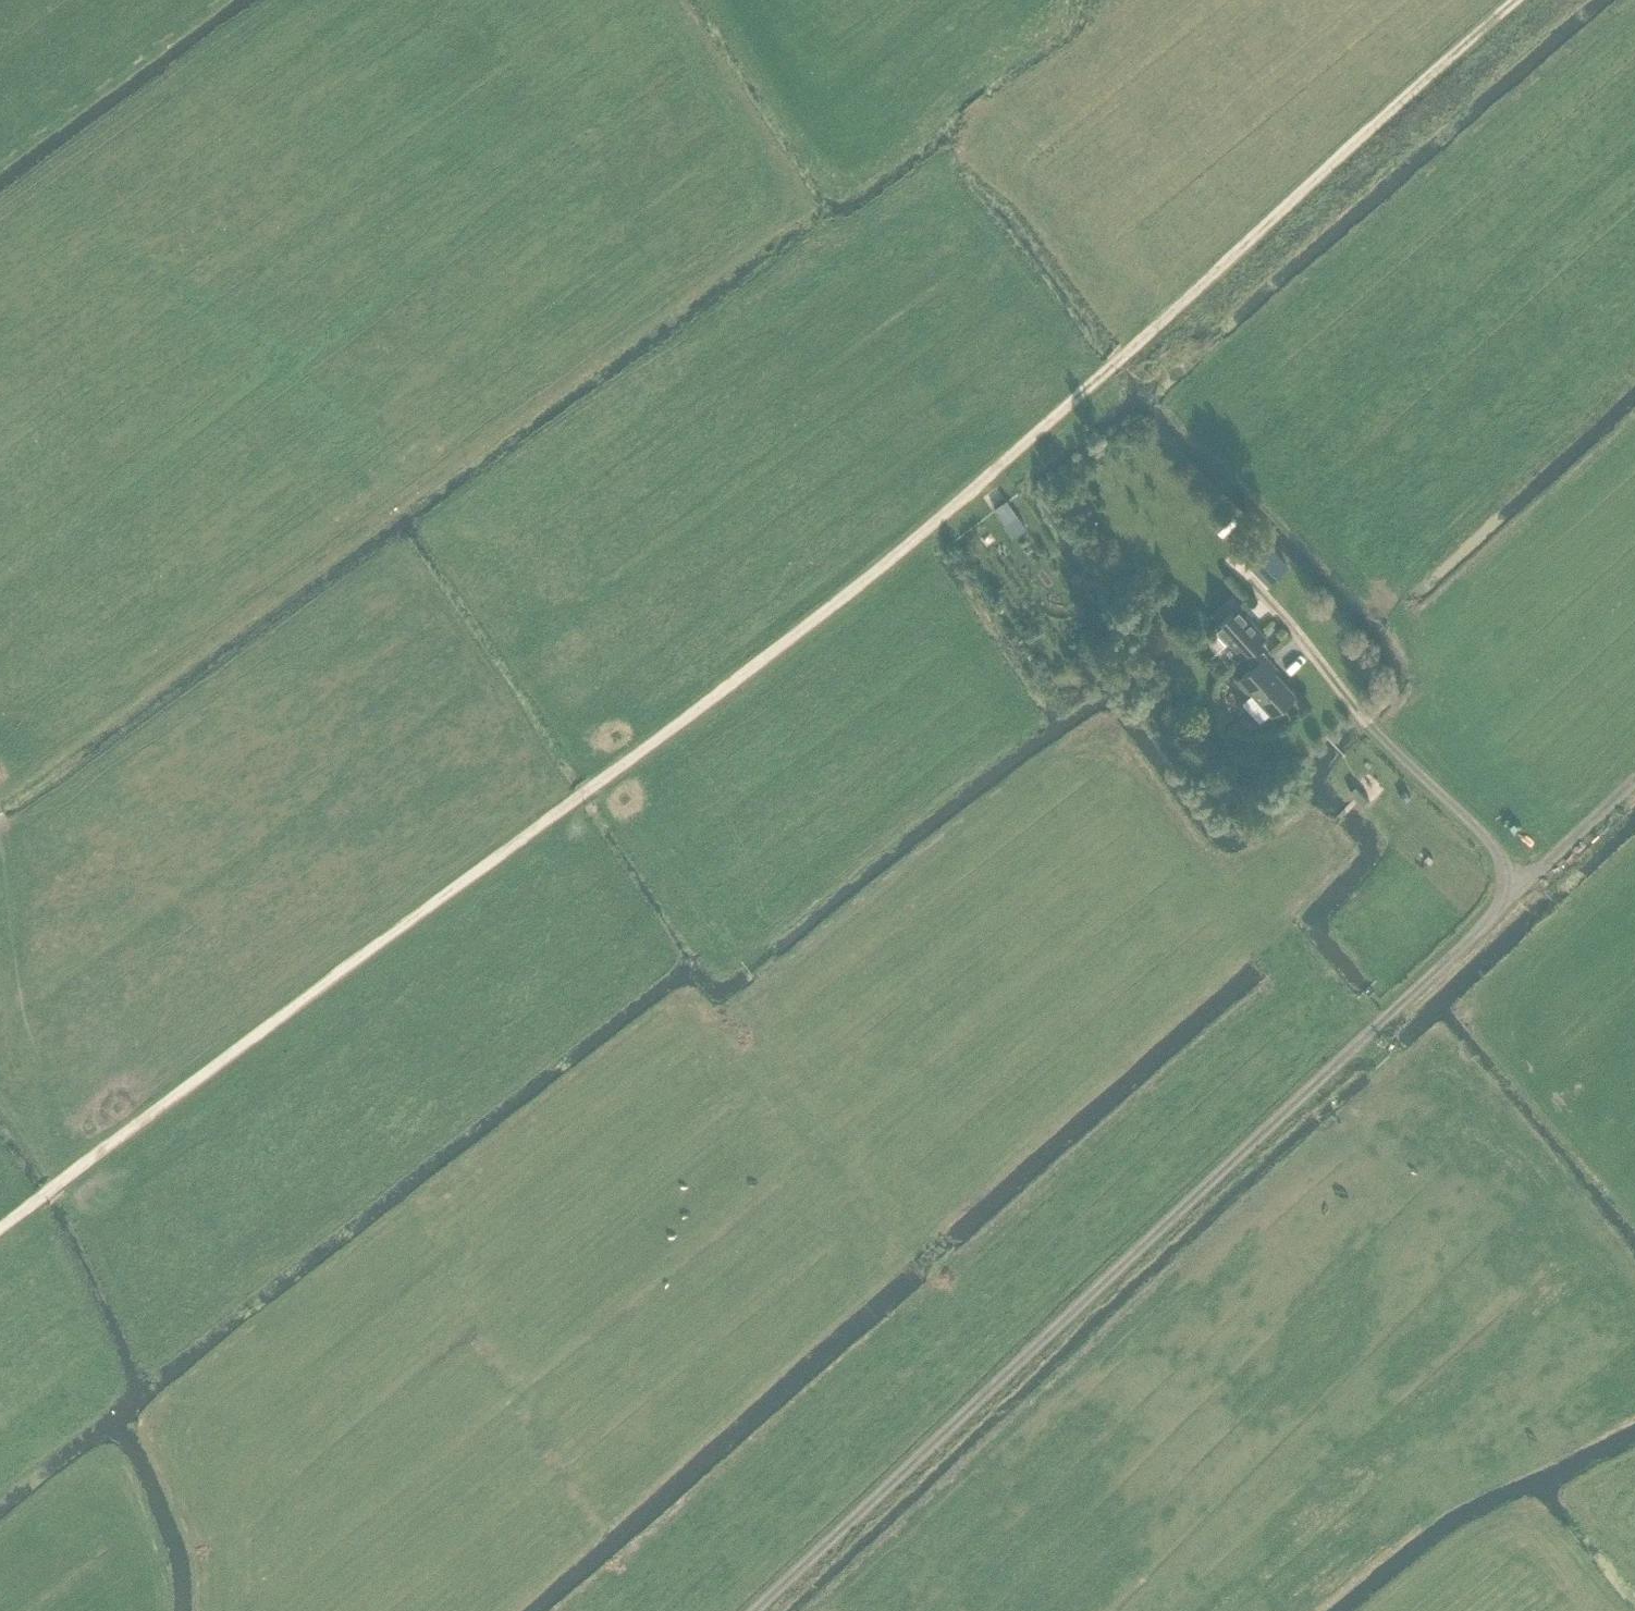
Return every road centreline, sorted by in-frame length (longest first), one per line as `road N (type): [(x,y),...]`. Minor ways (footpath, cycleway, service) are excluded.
road 1 (track): [(1516,0),(975,493),(0,1231)]
road 2 (track): [(752,1610),(1520,891)]
road 3 (track): [(1634,782),(1520,891)]

